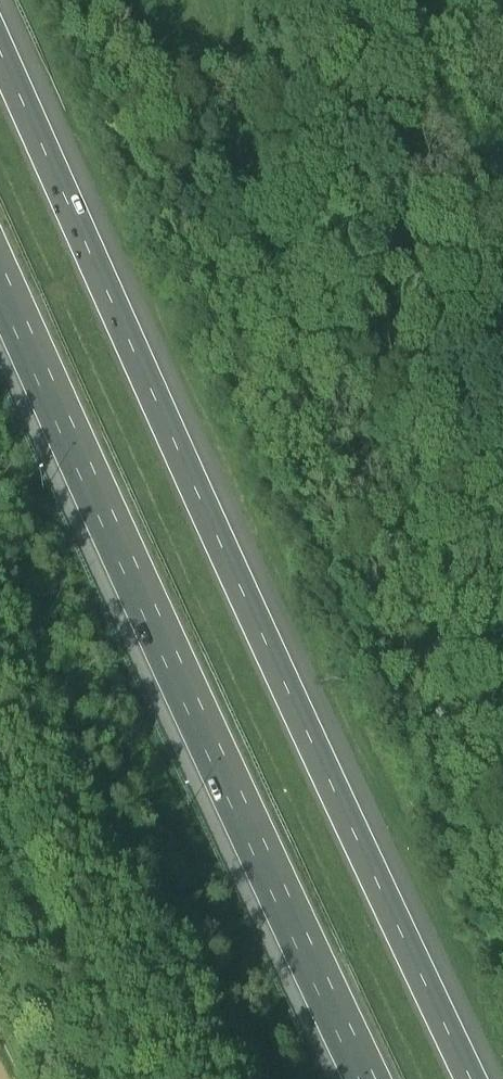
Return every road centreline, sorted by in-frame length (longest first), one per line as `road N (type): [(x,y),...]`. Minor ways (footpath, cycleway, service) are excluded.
road 1 (motorway): [(479,1078),(0,54)]
road 2 (motorway): [(0,330),(360,1078)]

